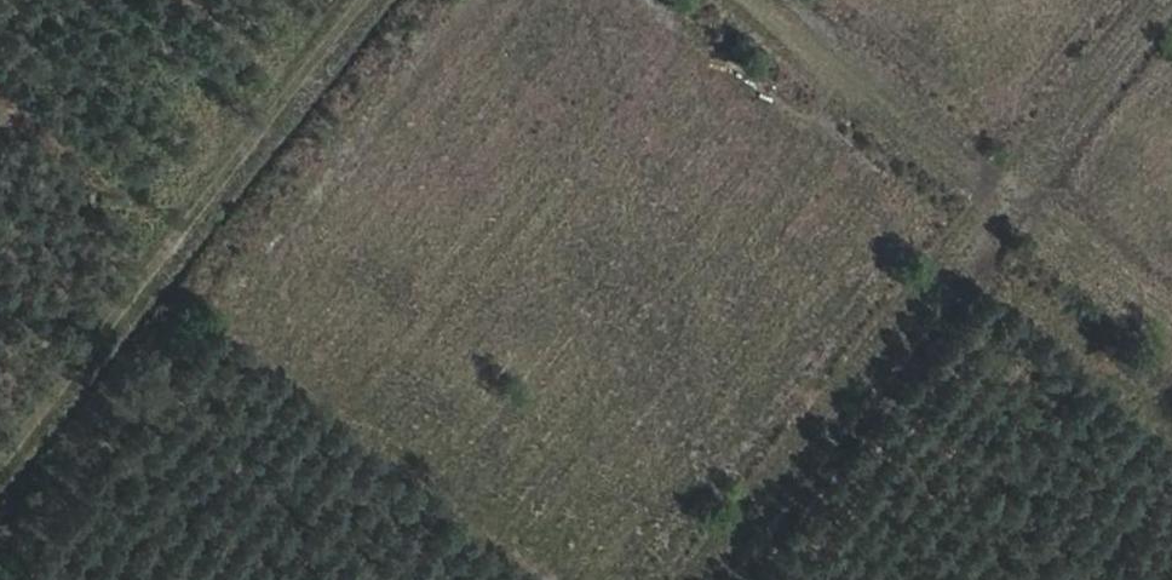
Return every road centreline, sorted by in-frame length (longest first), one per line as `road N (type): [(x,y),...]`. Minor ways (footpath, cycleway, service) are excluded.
road 1 (track): [(720,579),(1171,9)]
road 2 (track): [(361,0),(0,459)]
road 3 (track): [(768,0),(1023,200)]

